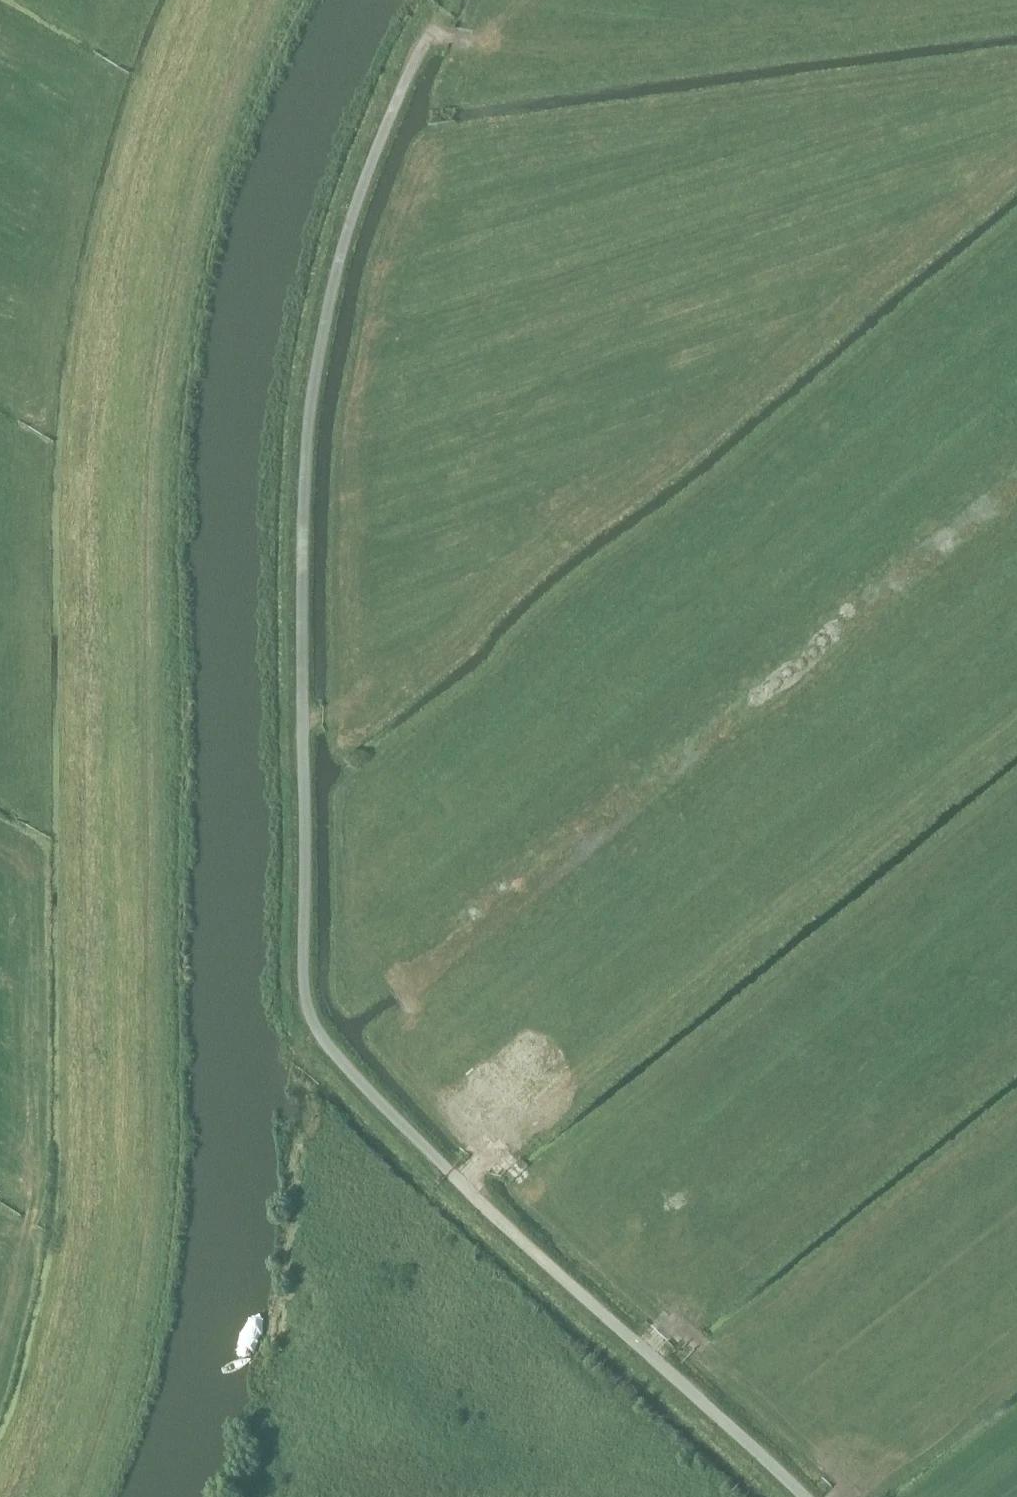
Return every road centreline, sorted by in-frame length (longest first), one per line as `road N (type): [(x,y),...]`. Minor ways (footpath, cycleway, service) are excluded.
road 1 (track): [(805,1496),(452,1175),(332,1049),(308,1003),(304,547),(313,400),(352,221),(427,40)]

